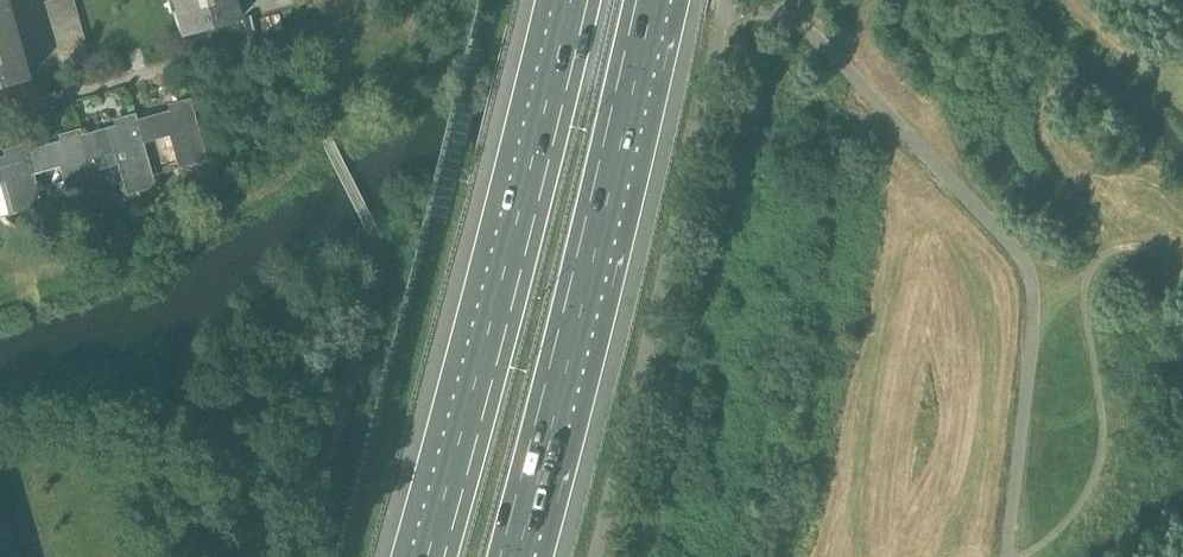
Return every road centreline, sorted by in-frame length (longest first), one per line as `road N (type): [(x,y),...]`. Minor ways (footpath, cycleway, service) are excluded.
road 1 (motorway): [(571,0),(426,556)]
road 2 (motorway): [(517,556),(654,0)]

